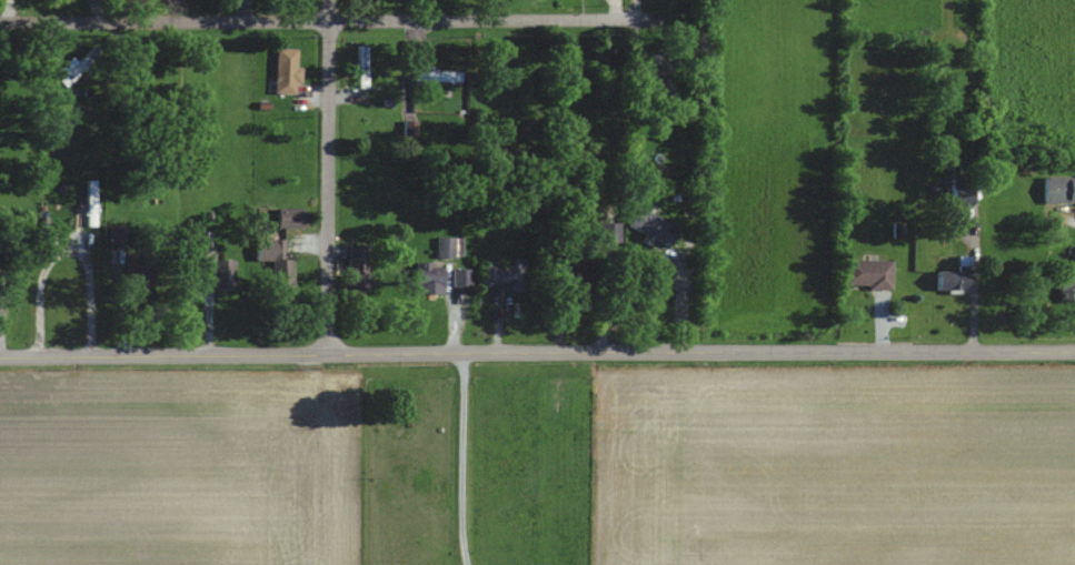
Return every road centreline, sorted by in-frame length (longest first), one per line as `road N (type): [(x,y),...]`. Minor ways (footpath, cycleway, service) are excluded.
road 1 (tertiary): [(0,357),(1074,351)]
road 2 (residential): [(654,21),(0,23)]
road 3 (residential): [(326,355),(330,0)]

